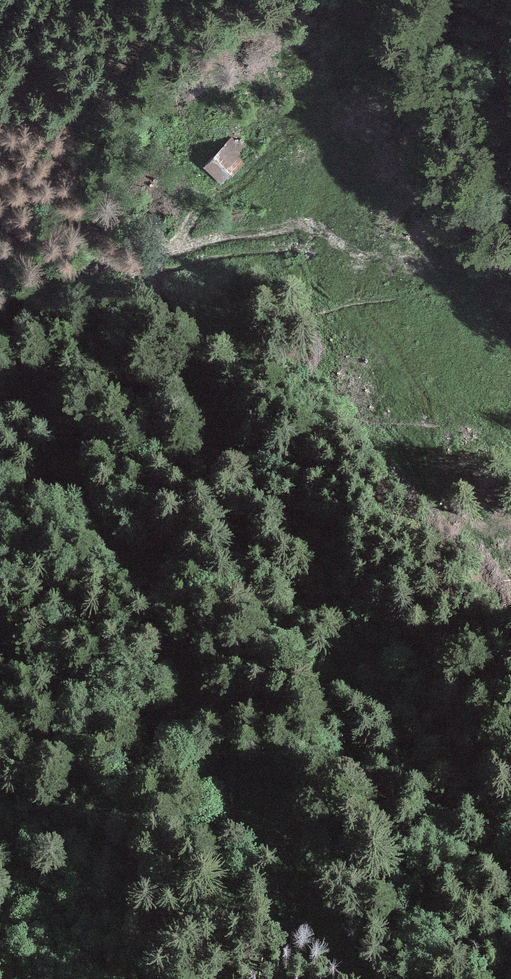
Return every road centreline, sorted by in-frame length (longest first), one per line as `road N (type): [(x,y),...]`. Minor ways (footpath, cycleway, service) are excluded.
road 1 (track): [(510,866),(223,447),(149,253)]
road 2 (track): [(261,225),(0,293)]
road 3 (track): [(123,978),(80,941),(0,831)]

